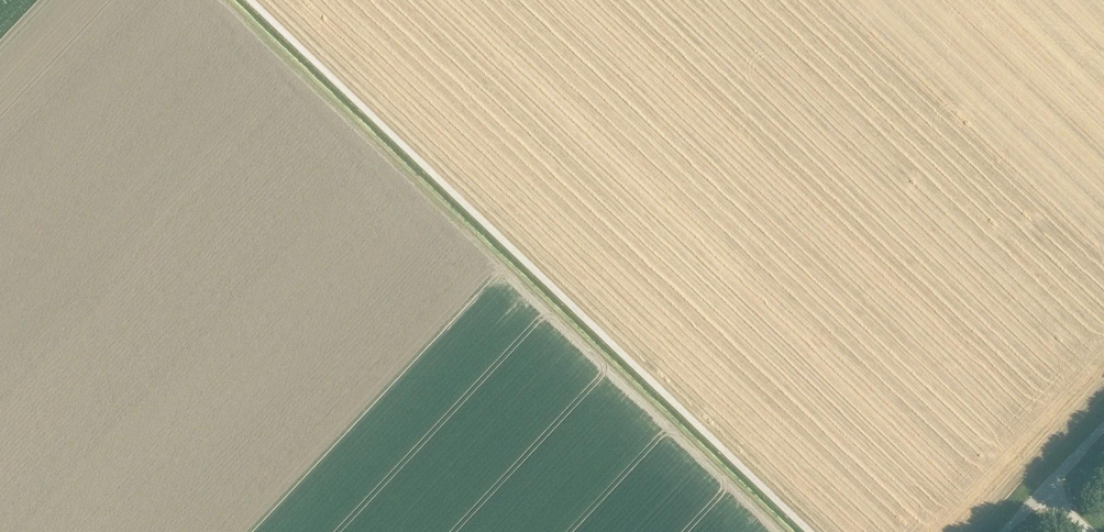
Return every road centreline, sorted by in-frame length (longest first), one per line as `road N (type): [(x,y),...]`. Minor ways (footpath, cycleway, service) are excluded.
road 1 (unclassified): [(1004,531),(1103,426)]

